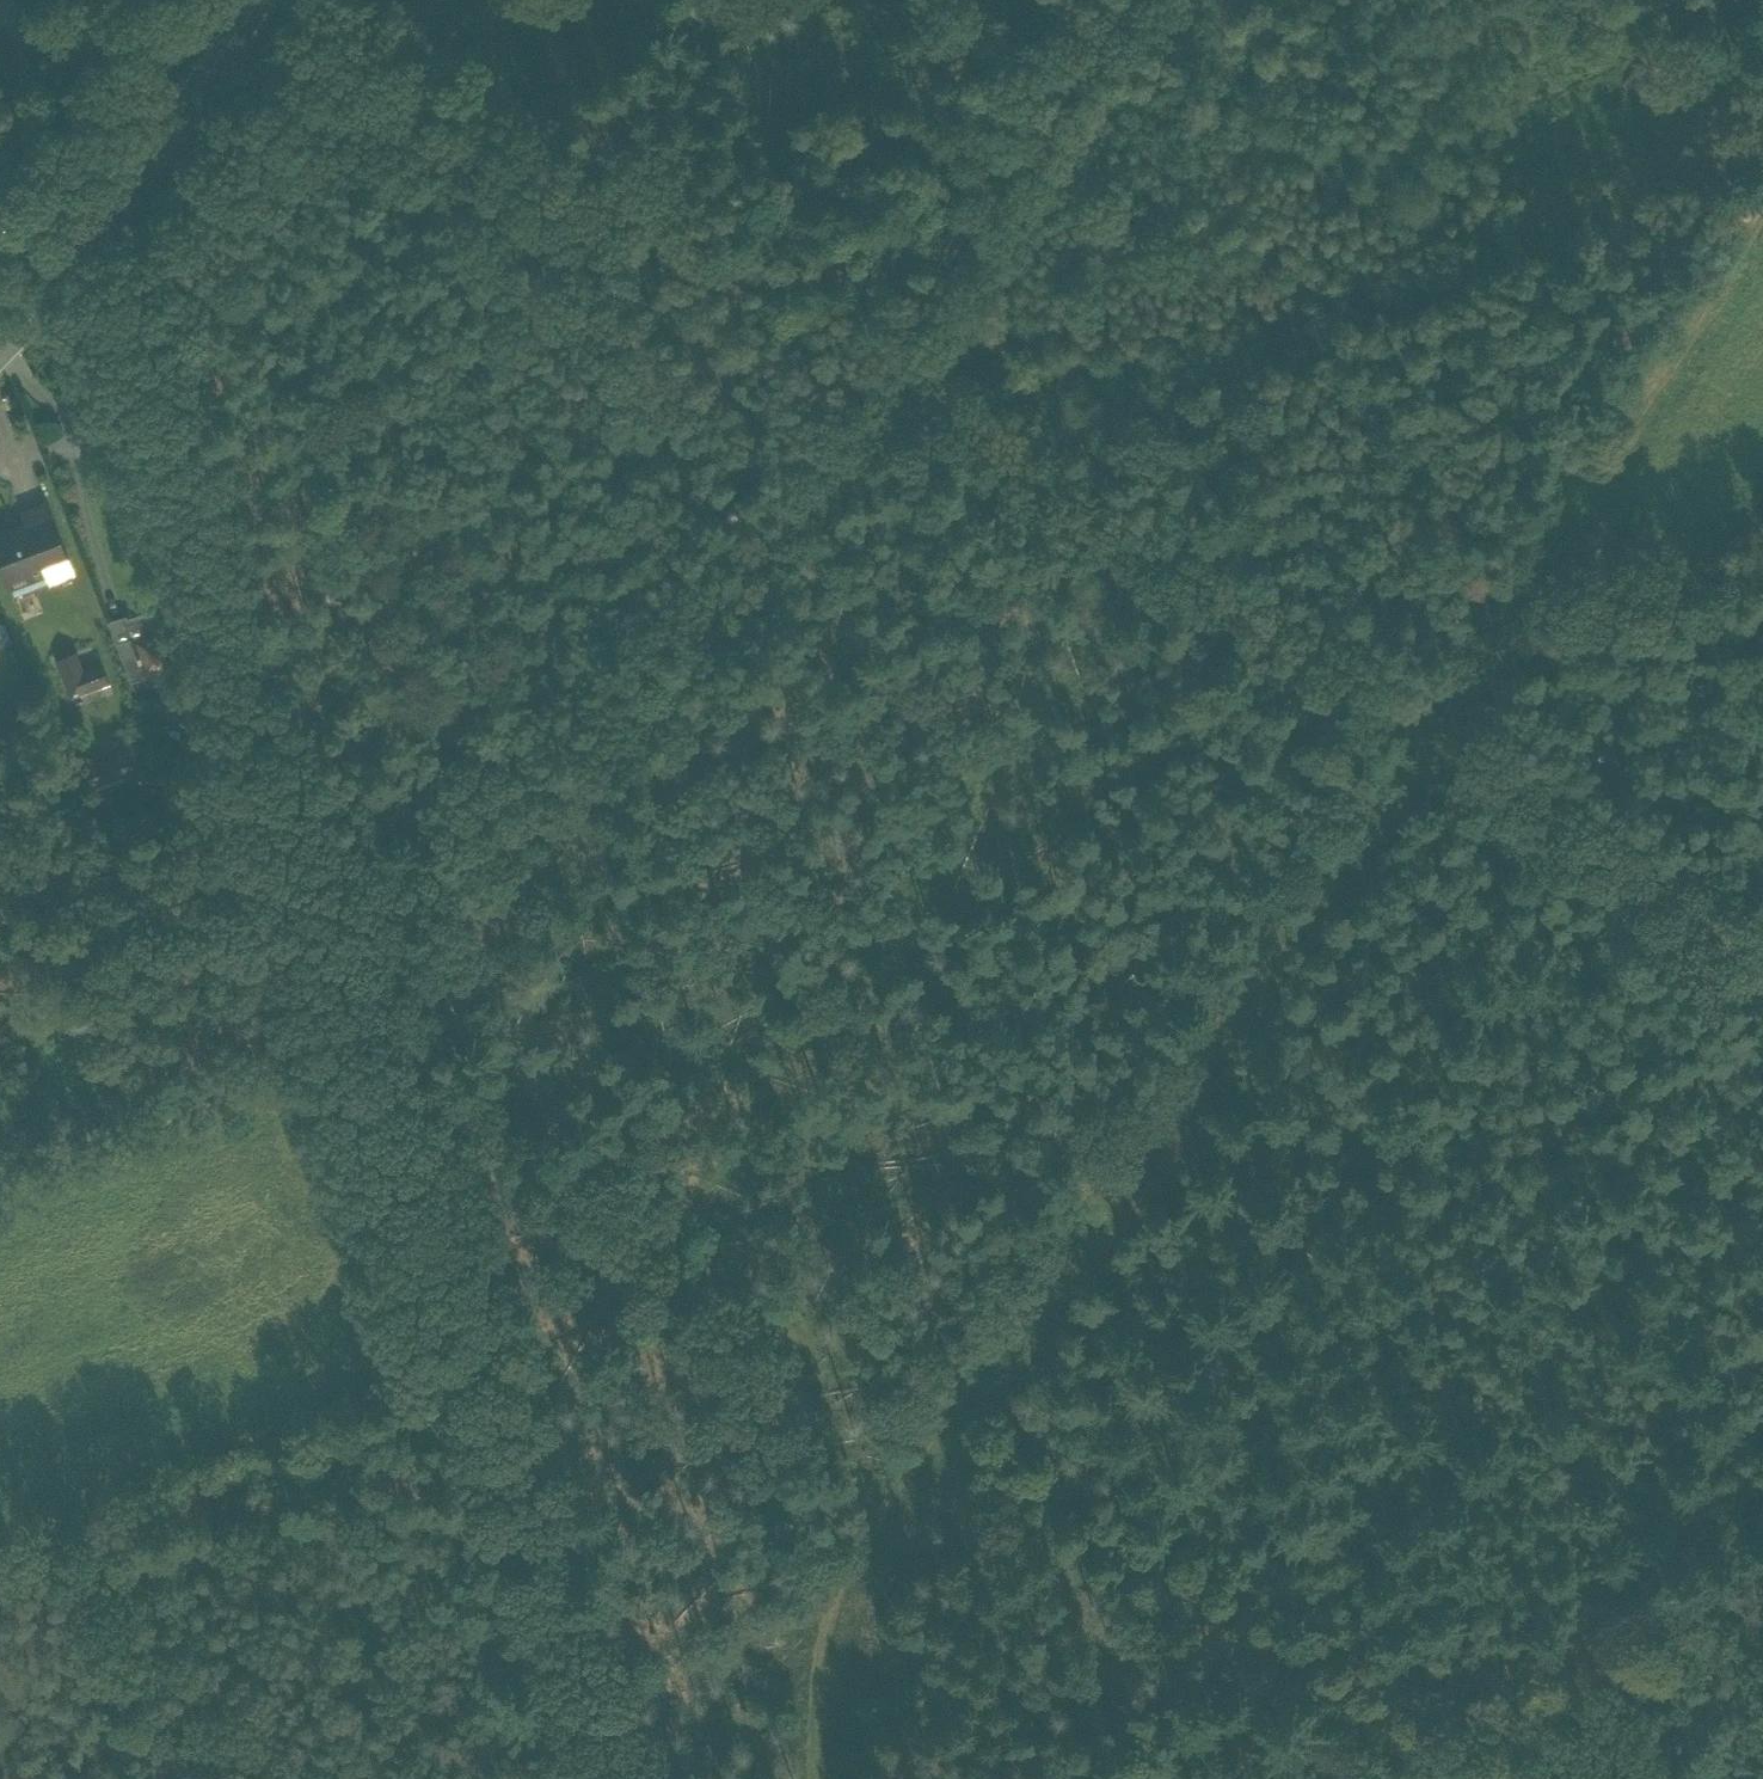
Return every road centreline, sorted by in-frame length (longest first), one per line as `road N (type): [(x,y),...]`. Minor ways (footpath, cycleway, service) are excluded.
road 1 (secondary): [(258,0),(92,237)]
road 2 (residential): [(92,237),(9,0)]
road 3 (secondary): [(92,237),(0,349)]

